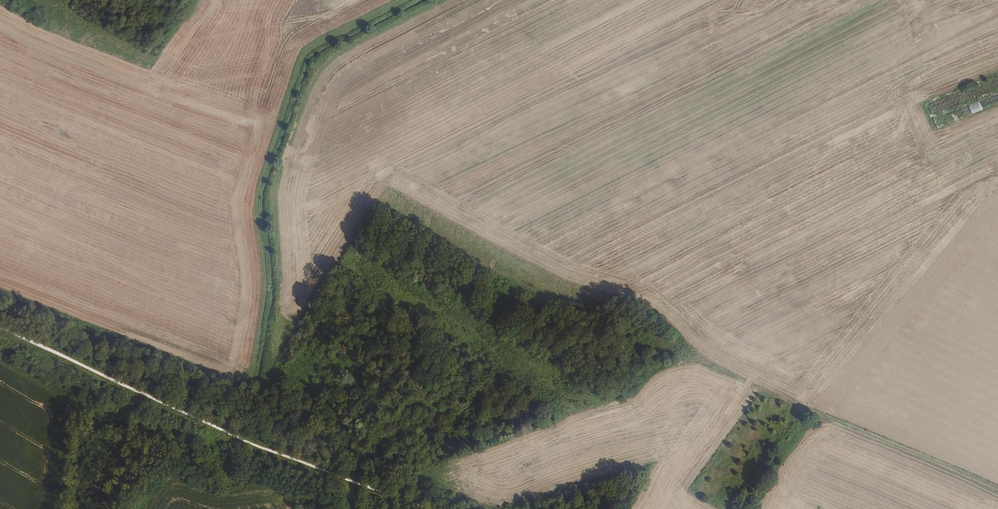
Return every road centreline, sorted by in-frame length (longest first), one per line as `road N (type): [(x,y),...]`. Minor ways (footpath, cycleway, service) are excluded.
road 1 (track): [(997,492),(692,361)]

